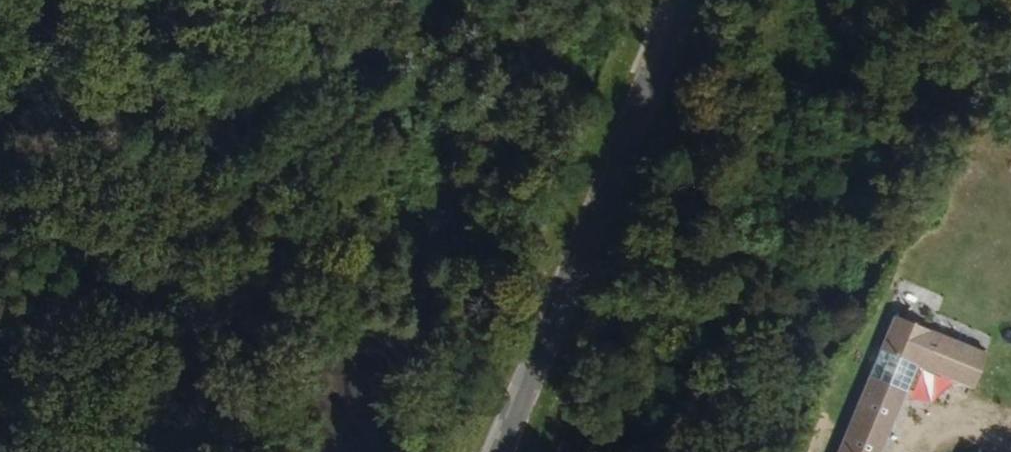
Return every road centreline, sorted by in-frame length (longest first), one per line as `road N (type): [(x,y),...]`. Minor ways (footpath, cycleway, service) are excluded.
road 1 (residential): [(504,451),(692,0)]

